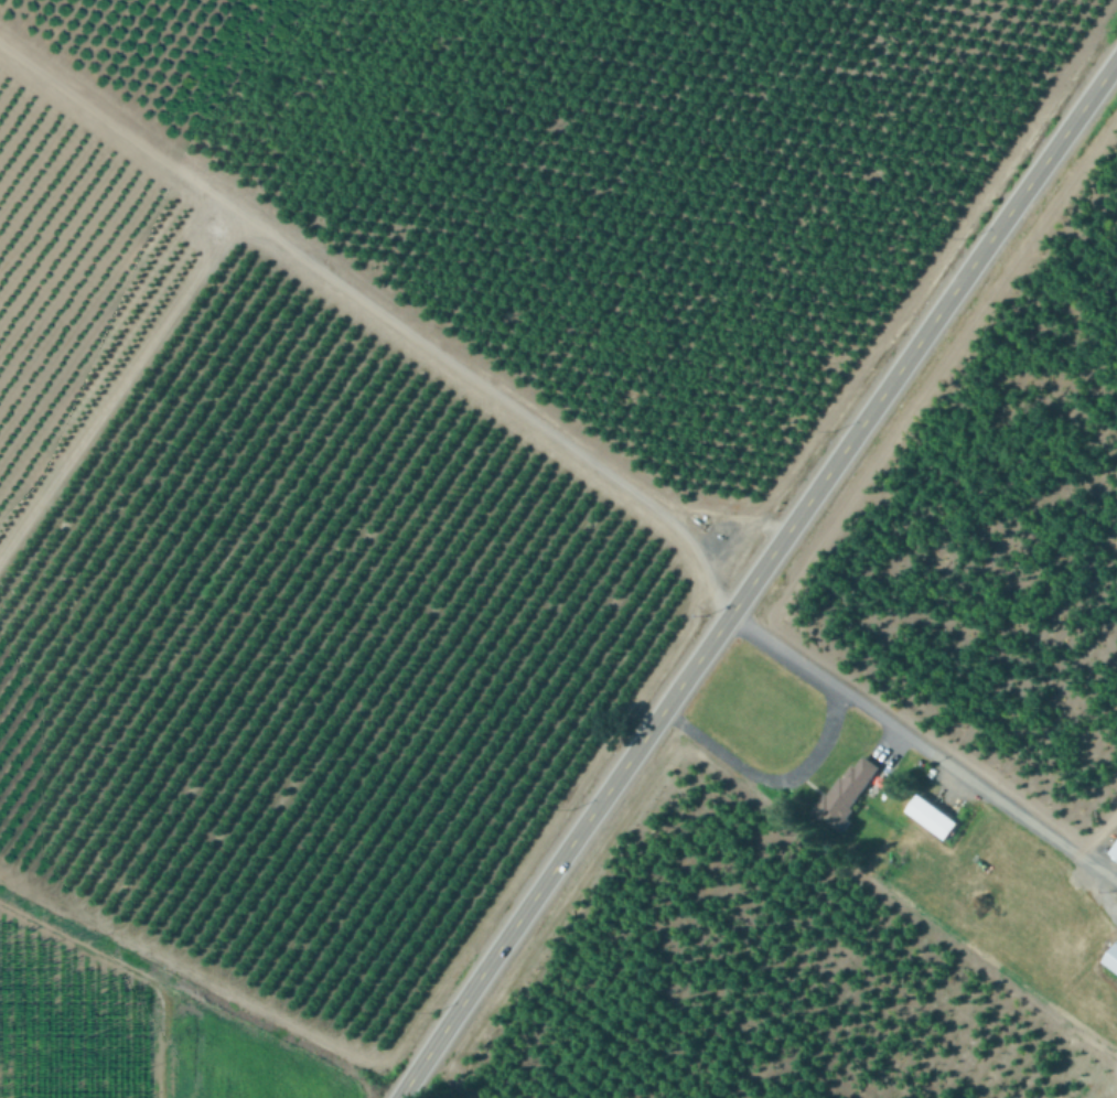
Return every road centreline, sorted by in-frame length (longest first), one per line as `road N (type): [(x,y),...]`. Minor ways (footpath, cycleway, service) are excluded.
road 1 (secondary): [(398,1097),(1116,61)]

